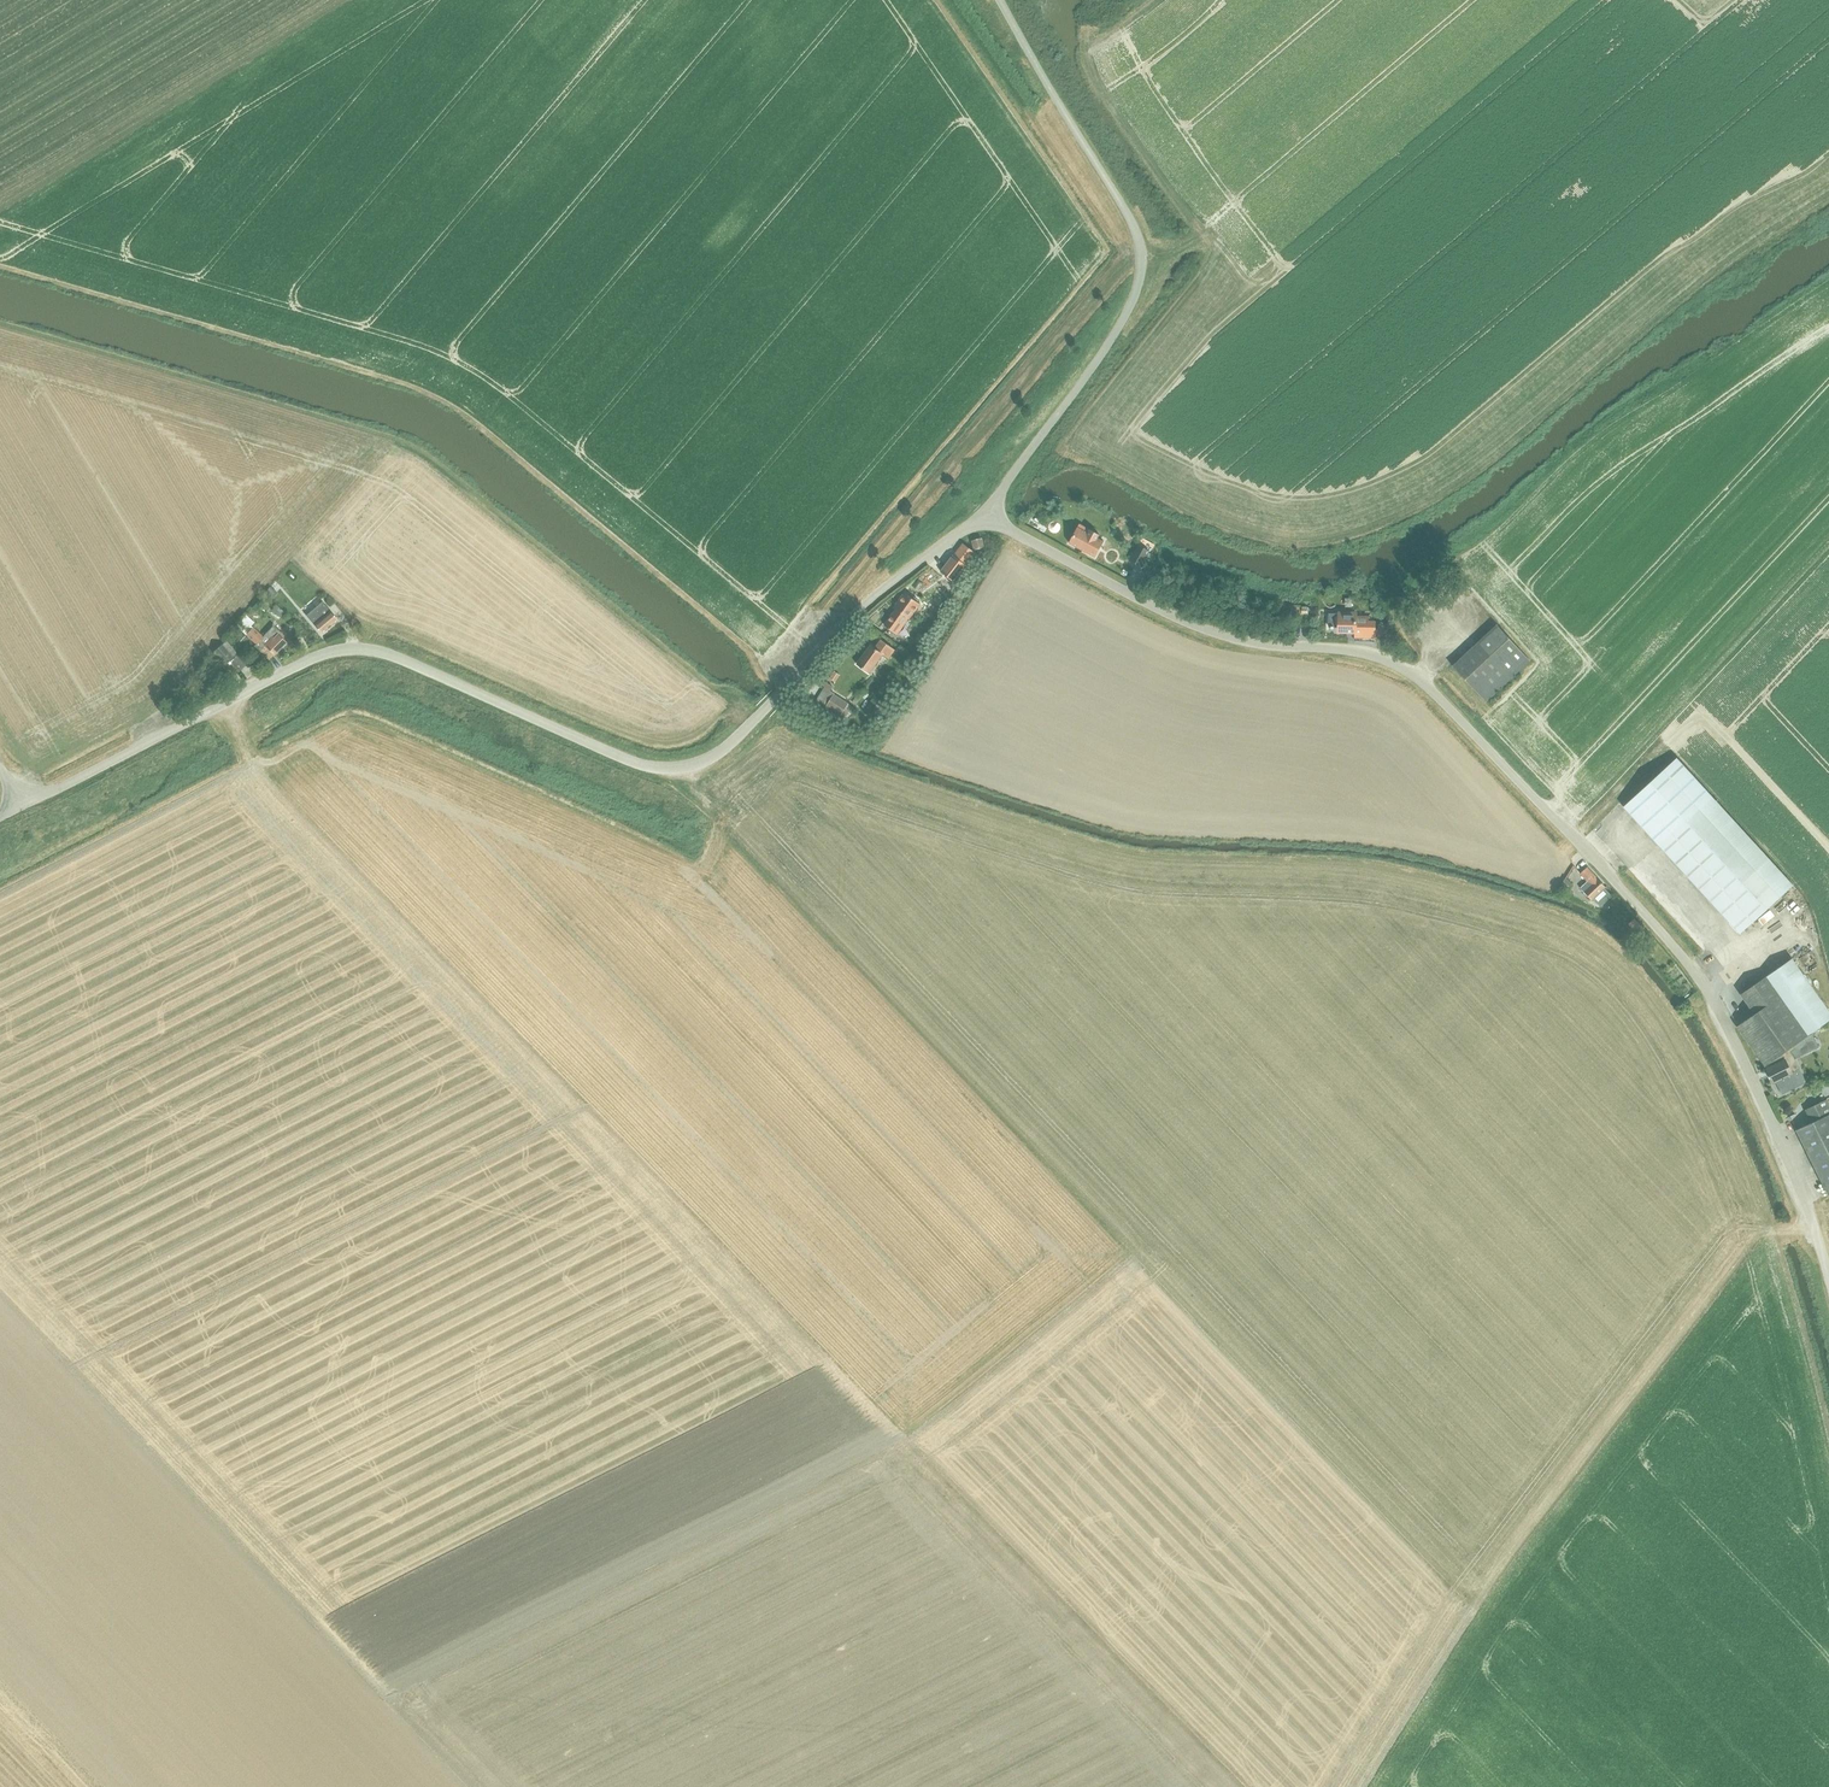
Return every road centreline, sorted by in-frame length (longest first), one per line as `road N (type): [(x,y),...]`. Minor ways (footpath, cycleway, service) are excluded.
road 1 (unclassified): [(1828,1275),(1788,1156),(1701,978),(1420,679),(1368,652),(1229,638),(985,514)]
road 2 (unclassified): [(21,806),(337,650),(389,654),(645,765),(690,766),(725,748),(881,591),(985,514)]
road 3 (unclassified): [(985,514),(1125,318),(1141,258),(1133,222),(999,0)]

